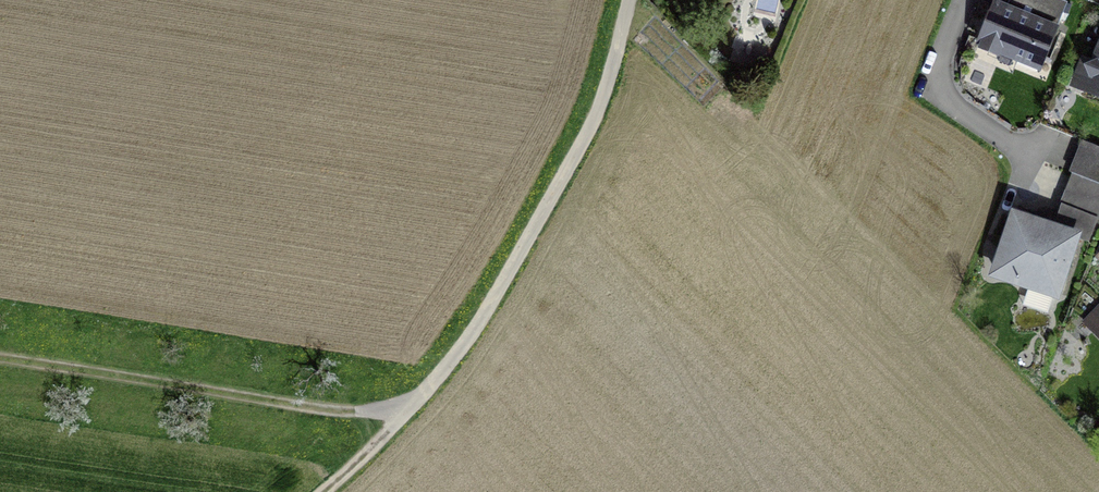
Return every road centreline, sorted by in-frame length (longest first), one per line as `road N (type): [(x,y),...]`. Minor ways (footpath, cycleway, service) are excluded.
road 1 (track): [(631,0),(594,121),(487,313),(414,408),(325,491)]
road 2 (track): [(414,408),(351,416),(0,362)]
road 3 (residential): [(1041,164),(935,91),(969,0)]

